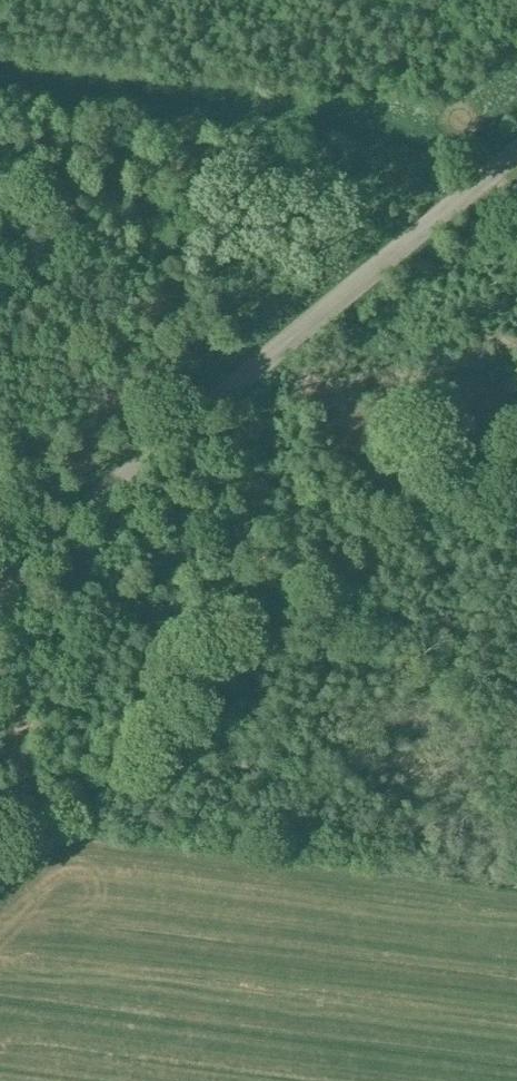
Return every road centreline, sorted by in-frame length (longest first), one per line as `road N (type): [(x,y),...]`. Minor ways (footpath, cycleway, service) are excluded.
road 1 (tertiary): [(0,582),(516,153)]

